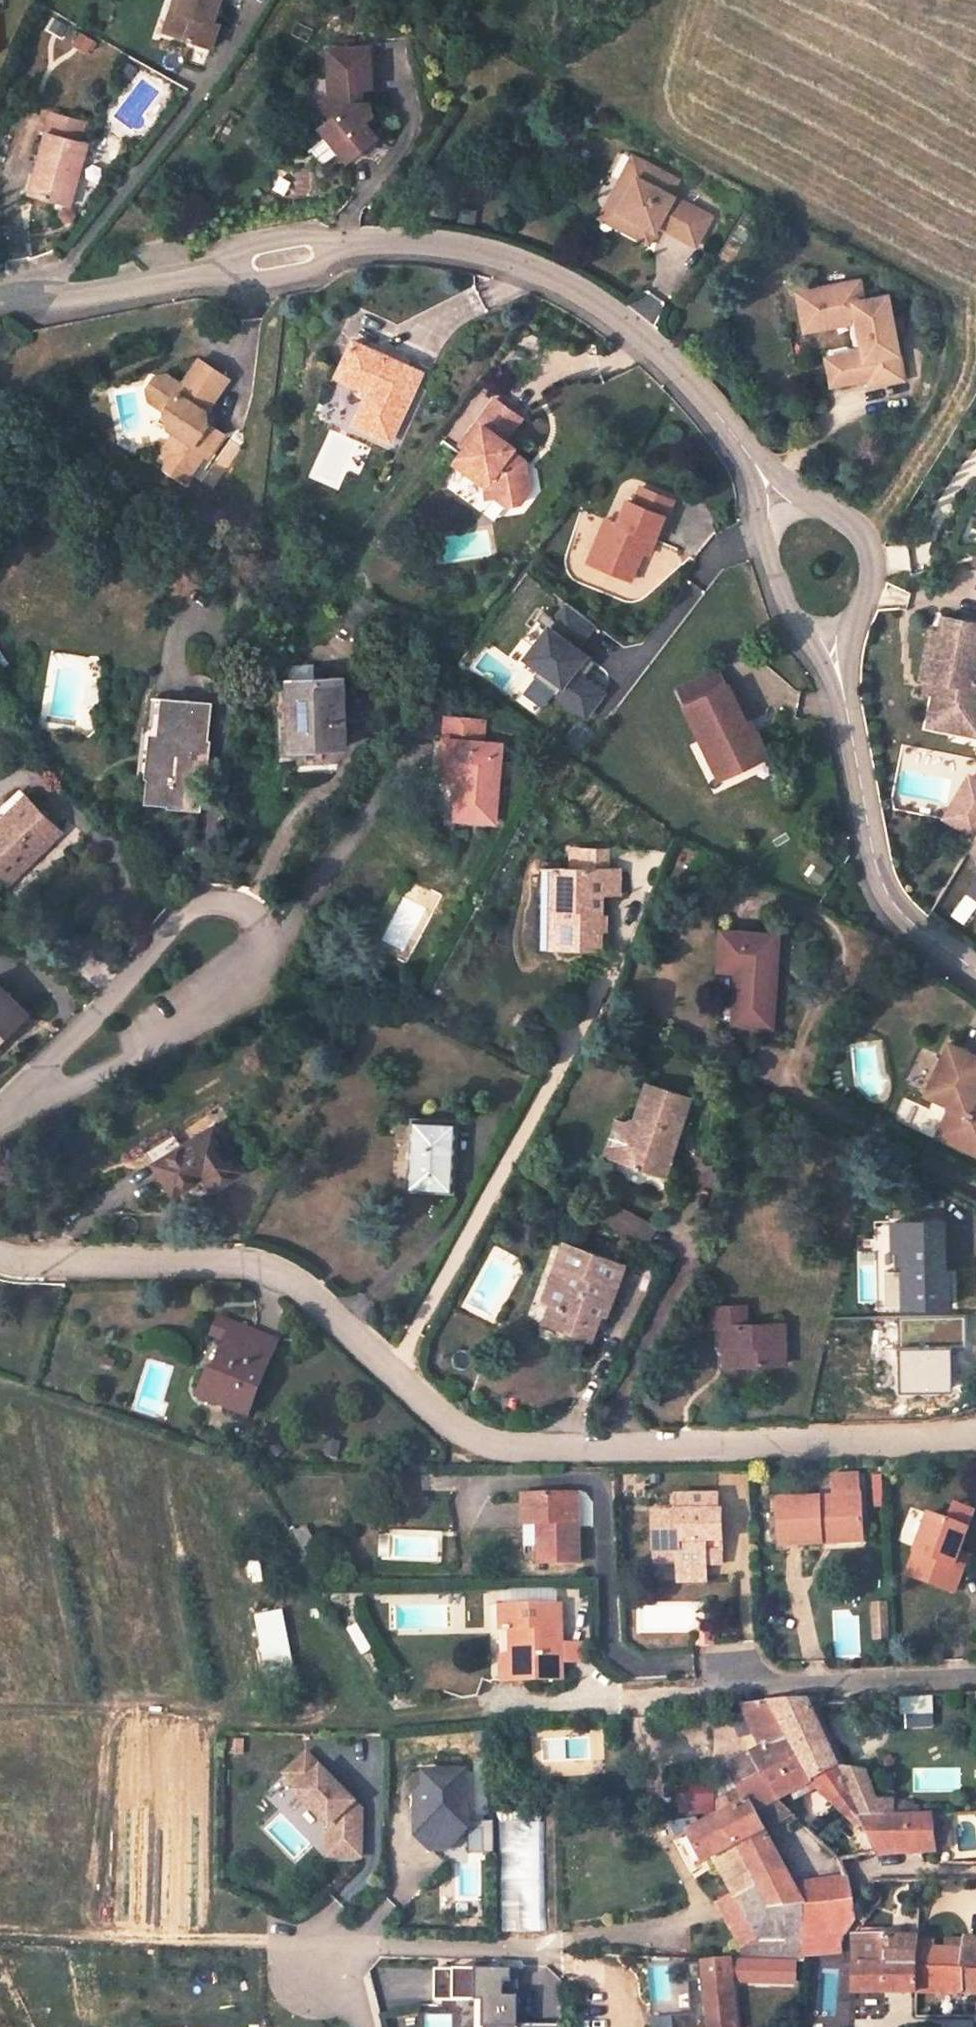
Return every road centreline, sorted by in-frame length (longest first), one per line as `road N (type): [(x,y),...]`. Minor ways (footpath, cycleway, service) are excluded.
road 1 (residential): [(0,1254),(18,1262),(258,1265),(320,1309),(400,1389),(487,1440),(605,1451),(975,1436)]
road 2 (residential): [(39,1062),(67,1083),(170,1027),(272,940),(246,903),(206,896),(166,920),(113,990)]
road 3 (unclassified): [(341,245),(456,244),(551,274),(644,332),(757,472)]
road 4 (track): [(0,1708),(284,1718),(317,1709),(335,1692),(297,1627)]
road 5 (unclassified): [(836,654),(861,821),(895,908),(975,963)]
road 6 (track): [(206,1711),(209,1902),(219,1928),(287,1943)]
road 7 (residential): [(716,1662),(758,1681),(975,1674)]
road 8 (unclassified): [(836,654),(874,564),(840,506),(757,472)]
road 9 (track): [(855,531),(953,389),(964,313)]
road 10 (unclassified): [(0,299),(213,265)]
road 11 (unclassified): [(757,472),(786,604),(836,654)]
road 12 (unclassified): [(341,245),(305,233),(238,243),(213,265)]
road 13 (unclassified): [(213,265),(262,277),(303,268),(341,245)]
road 14 (residential): [(287,1943),(335,1951),(353,2026)]

